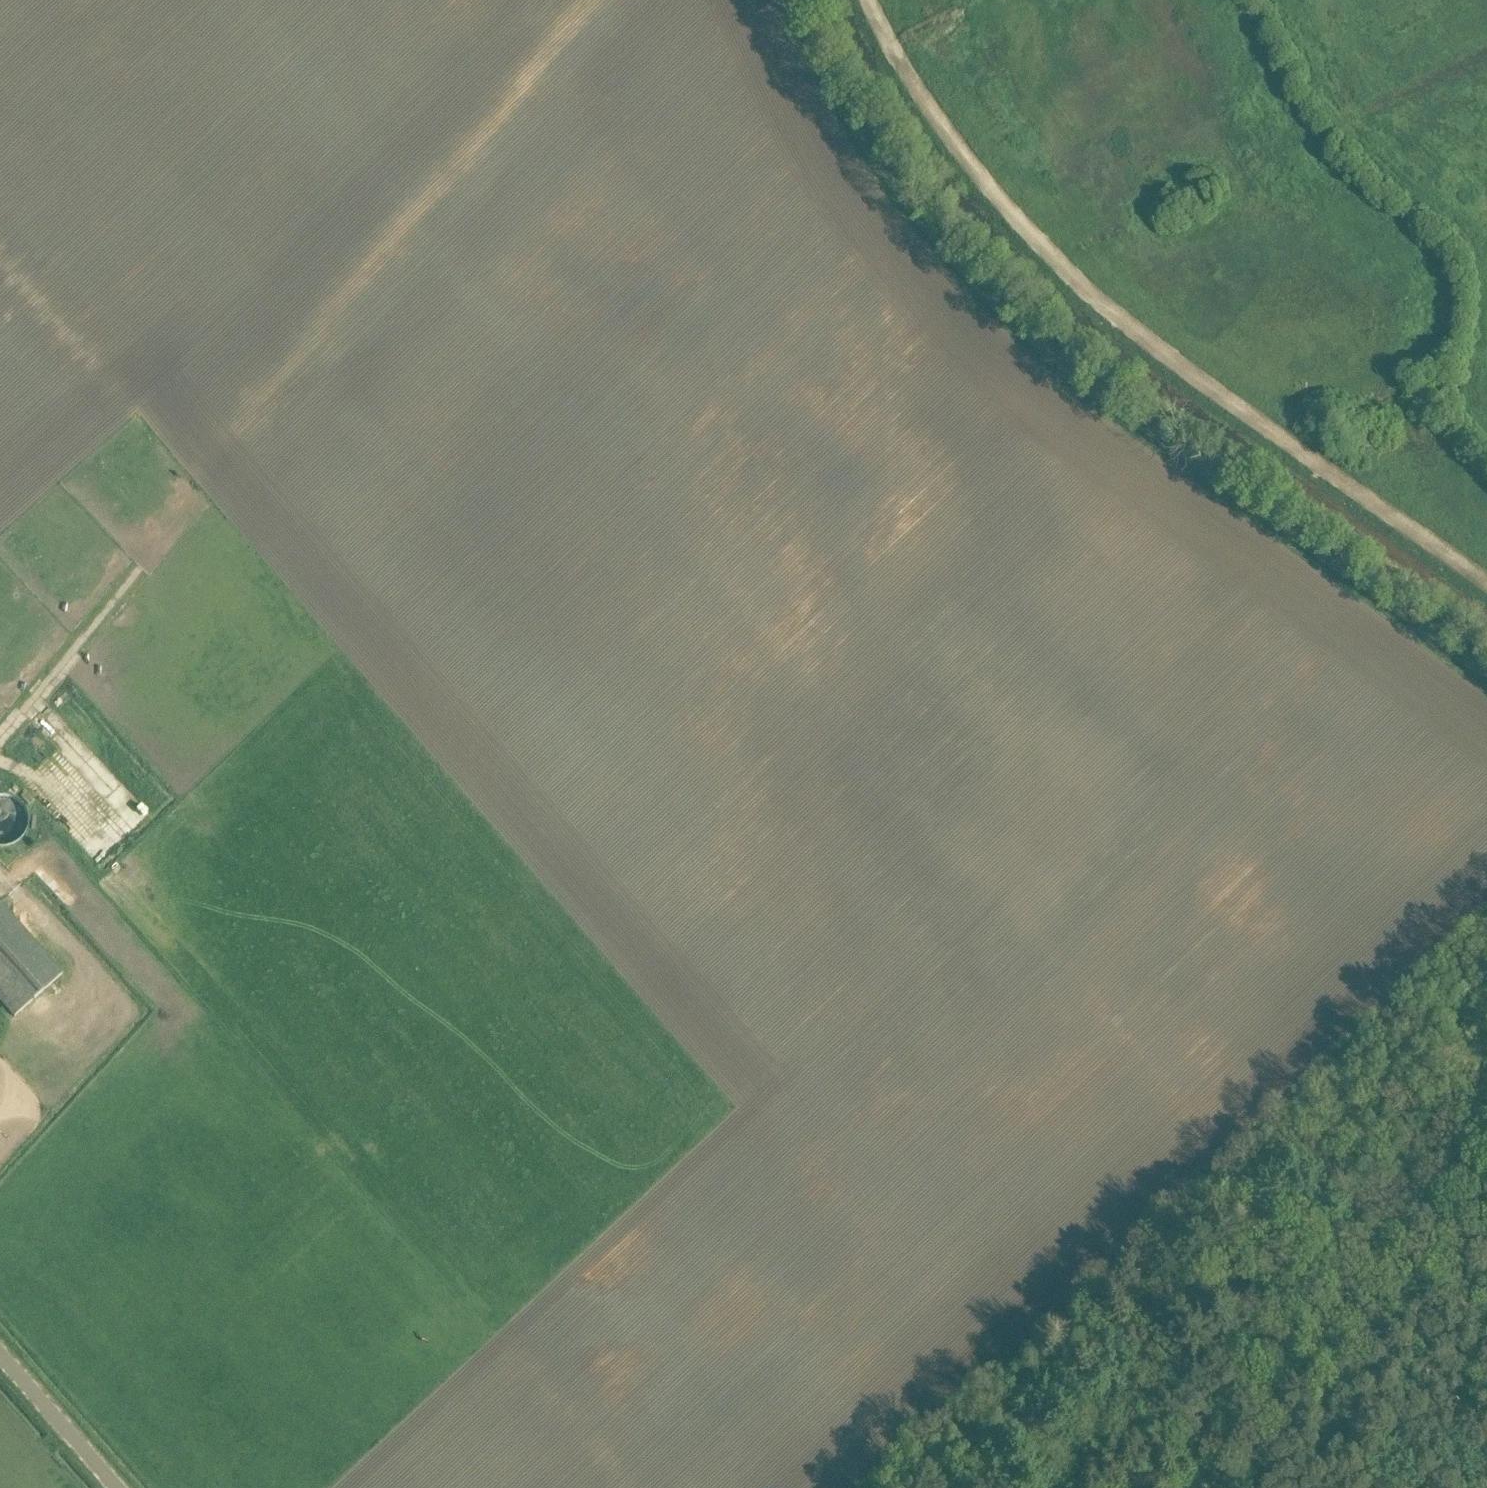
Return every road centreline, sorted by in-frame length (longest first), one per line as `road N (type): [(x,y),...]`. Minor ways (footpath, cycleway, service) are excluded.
road 1 (unclassified): [(115,1487),(0,1357)]

